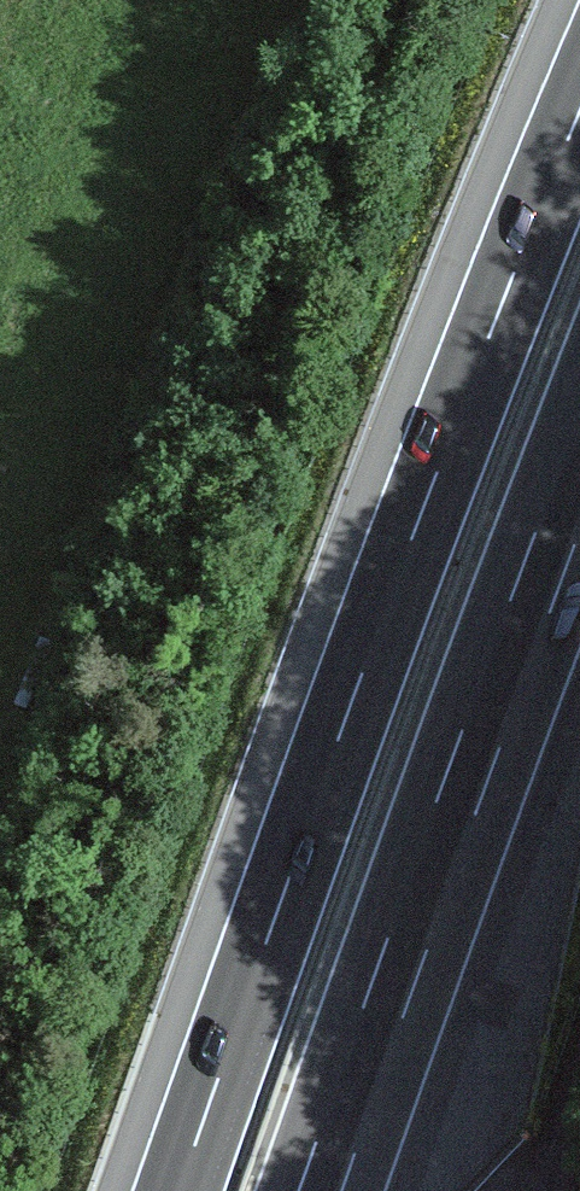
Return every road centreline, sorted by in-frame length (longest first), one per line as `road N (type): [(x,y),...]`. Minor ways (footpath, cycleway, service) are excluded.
road 1 (motorway): [(579,111),(424,509),(180,1190)]
road 2 (motorway): [(322,1190),(579,474)]

